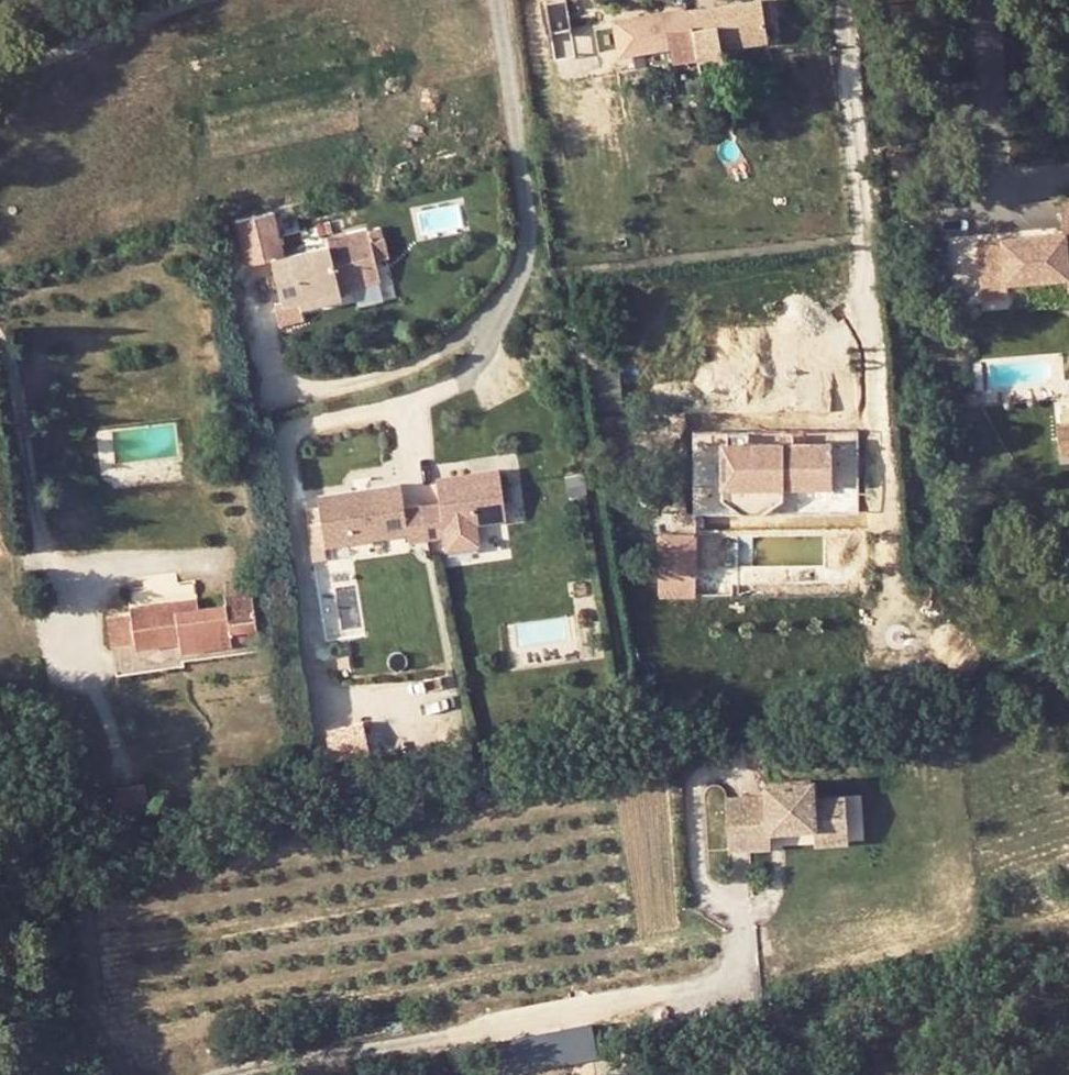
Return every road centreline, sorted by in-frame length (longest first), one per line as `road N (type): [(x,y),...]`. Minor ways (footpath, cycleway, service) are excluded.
road 1 (residential): [(0,345),(16,367),(33,538),(80,579)]
road 2 (residential): [(164,0),(0,62)]

